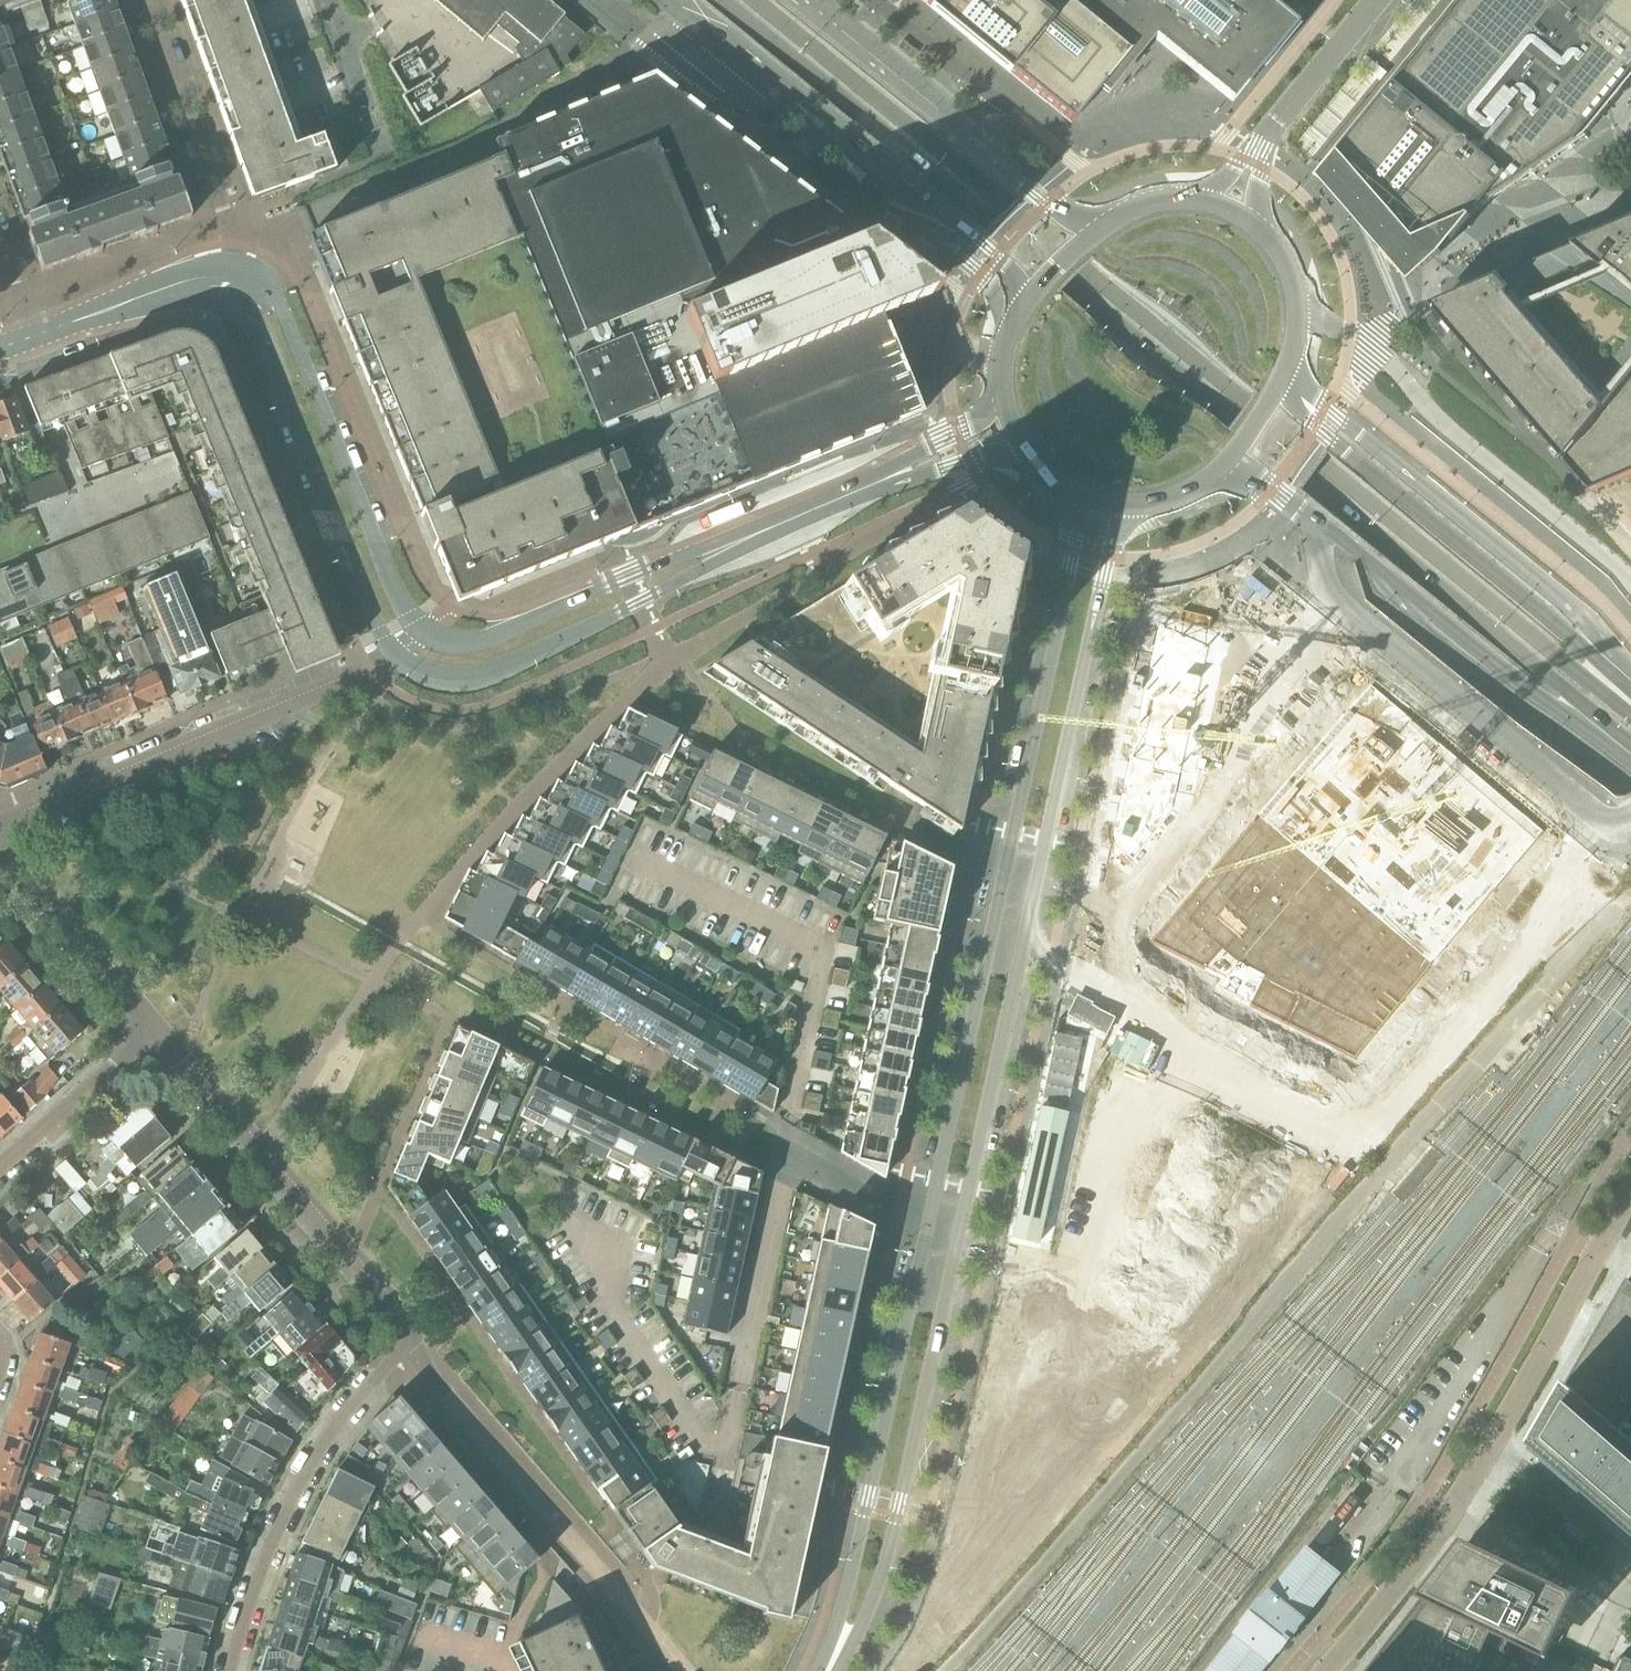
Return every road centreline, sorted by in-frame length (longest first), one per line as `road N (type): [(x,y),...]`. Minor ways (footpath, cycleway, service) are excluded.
road 1 (residential): [(834,1670),(862,1627),(902,1502),(1109,558),(1128,518),(1148,504)]
road 2 (residential): [(1070,490),(1071,551),(1007,873),(870,1495),(822,1670)]
road 3 (secondary): [(720,0),(1630,752)]
road 4 (secondary): [(1630,708),(756,0)]
road 5 (residential): [(156,1032),(399,1317),(410,1351),(320,1451),(261,1573),(230,1670)]
road 6 (secondary): [(1630,692),(1300,414),(1283,376)]
road 7 (residential): [(0,821),(377,679),(399,658)]
road 8 (tertiary): [(709,19),(1010,269),(1026,303)]
road 9 (tertiary): [(399,658),(447,679),(477,678),(686,580),(763,529)]
road 10 (tertiary): [(252,291),(279,383),(378,627),(399,658)]
road 11 (tertiary): [(428,632),(397,594),(280,306),(252,291)]
road 12 (secondary): [(1317,524),(1524,688),(1630,757)]
road 13 (tertiary): [(763,529),(484,641),(428,632)]
road 14 (residential): [(223,282),(224,210),(144,0)]
road 15 (unclassified): [(1494,1441),(1630,1201)]
road 16 (tertiary): [(1001,165),(804,0)]
road 17 (residential): [(0,850),(156,1032)]
road 18 (unclassified): [(1001,165),(990,90),(875,0)]
road 19 (residential): [(156,1032),(0,1169)]
road 20 (unclassified): [(1322,1670),(1451,1513)]
road 21 (residential): [(1451,1513),(1630,1599)]
road 22 (tertiary): [(34,337),(189,283),(223,282)]
road 23 (unclassified): [(1260,148),(1378,0)]
road 24 (residential): [(1630,1565),(1494,1441)]
road 25 (tertiary): [(1283,376),(1296,300),(1263,232)]
road 26 (tertiary): [(1003,396),(985,420),(888,478)]
road 27 (tertiary): [(888,478),(1026,451)]
road 28 (unclassified): [(595,0),(648,46),(709,19)]
road 29 (tertiary): [(888,478),(763,529)]
road 30 (tertiary): [(1107,224),(1056,209),(1001,165)]

